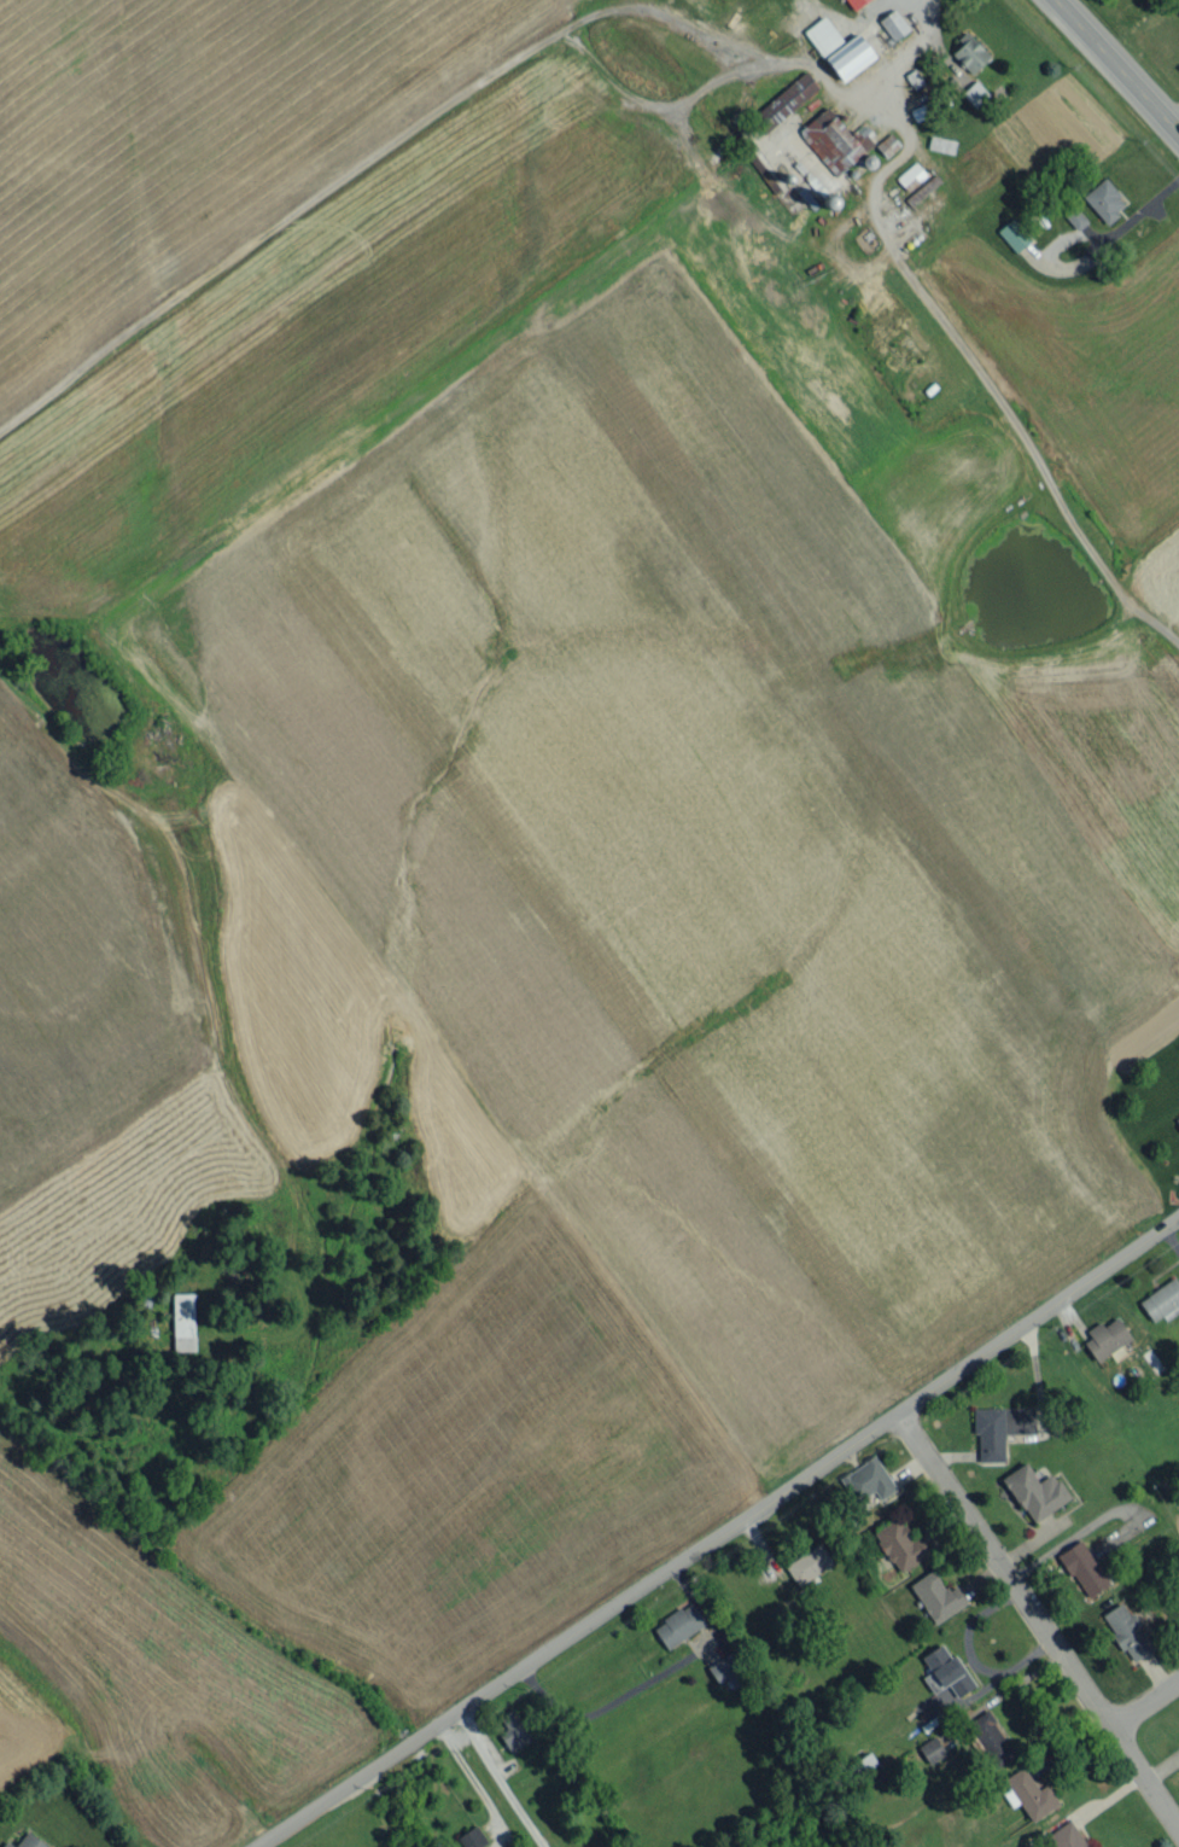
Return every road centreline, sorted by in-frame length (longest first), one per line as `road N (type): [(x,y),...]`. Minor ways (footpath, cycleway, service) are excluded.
road 1 (residential): [(257,1846),(1178,1222)]
road 2 (residential): [(903,1411),(1178,1830)]
road 3 (secondary): [(1178,137),(1053,0)]

